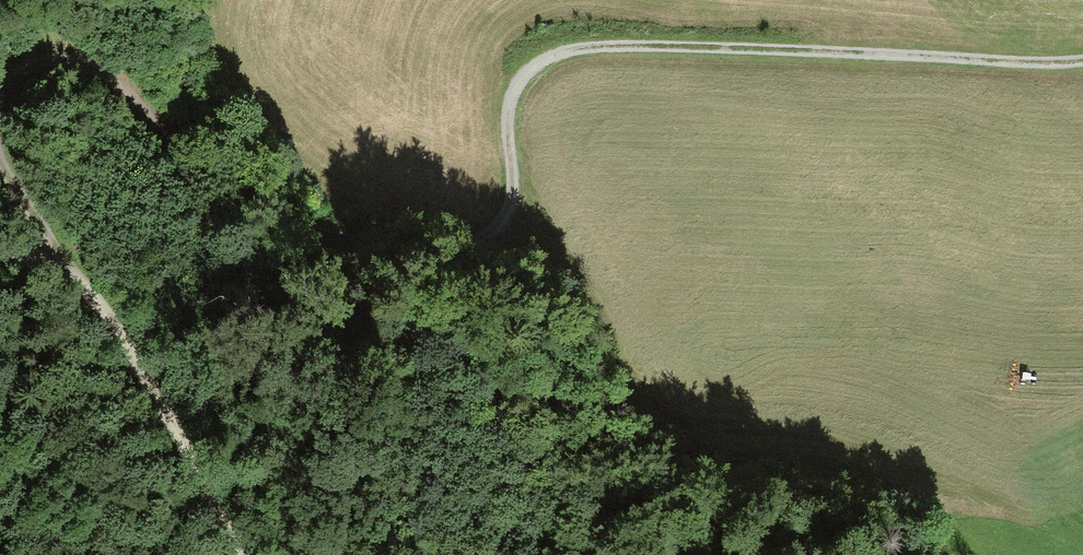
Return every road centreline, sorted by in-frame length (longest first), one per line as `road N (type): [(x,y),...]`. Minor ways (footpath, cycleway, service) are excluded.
road 1 (track): [(1082,56),(1024,65),(583,45),(530,61),(504,108),(524,230),(494,246),(428,250),(316,231),(255,201),(128,69),(98,52),(38,54),(4,96),(11,164)]
road 2 (track): [(524,230),(577,275),(660,425),(706,454),(874,483),(947,515),(978,554)]
road 3 (track): [(0,255),(68,268),(107,314),(239,554)]

